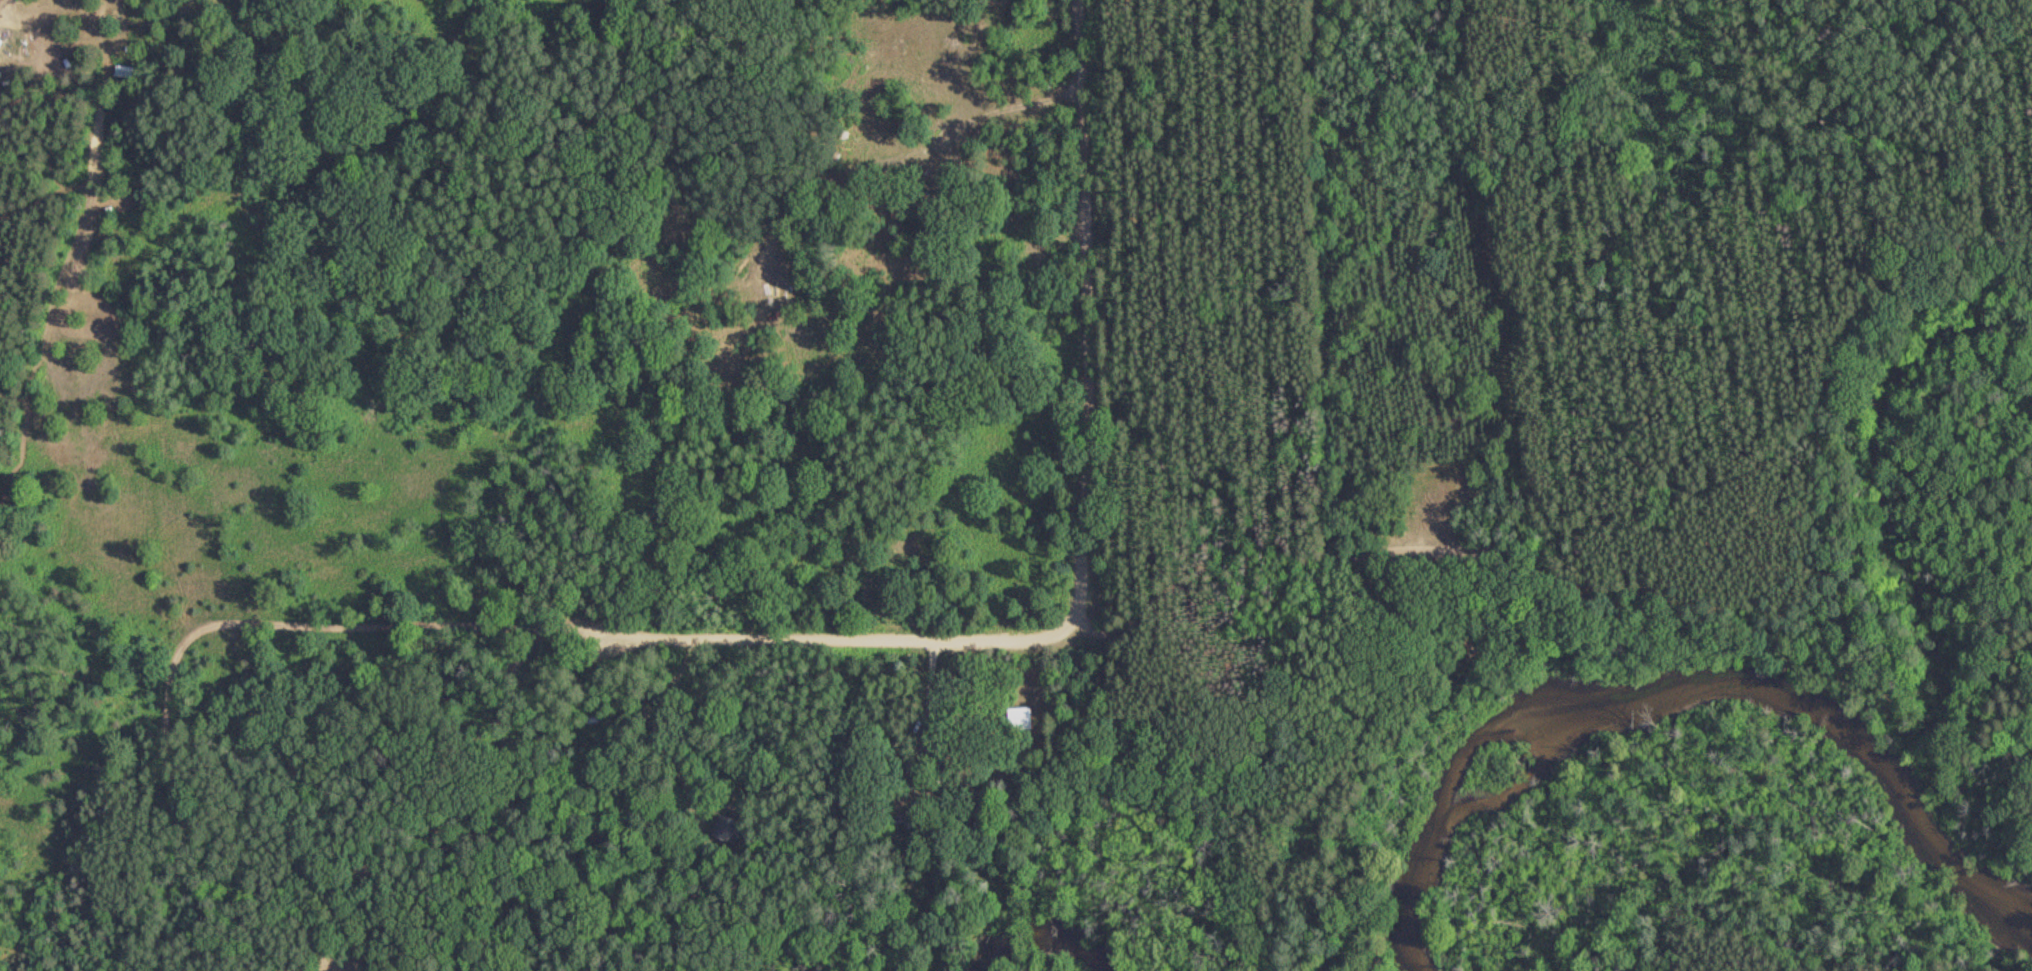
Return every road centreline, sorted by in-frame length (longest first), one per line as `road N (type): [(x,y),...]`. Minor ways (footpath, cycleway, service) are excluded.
road 1 (residential): [(1061,623),(1080,594),(1091,525),(1068,0)]
road 2 (residential): [(1061,623),(1024,637),(981,639),(699,604)]

